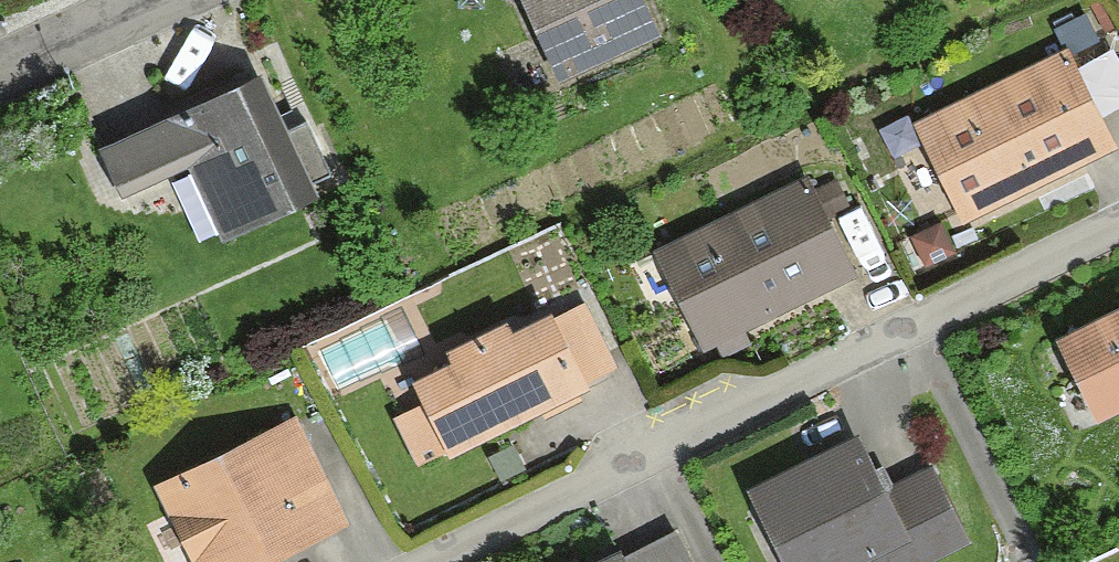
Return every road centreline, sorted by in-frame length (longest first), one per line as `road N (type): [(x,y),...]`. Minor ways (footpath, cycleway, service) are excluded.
road 1 (residential): [(1118,226),(424,561)]
road 2 (residential): [(150,0),(0,68)]

